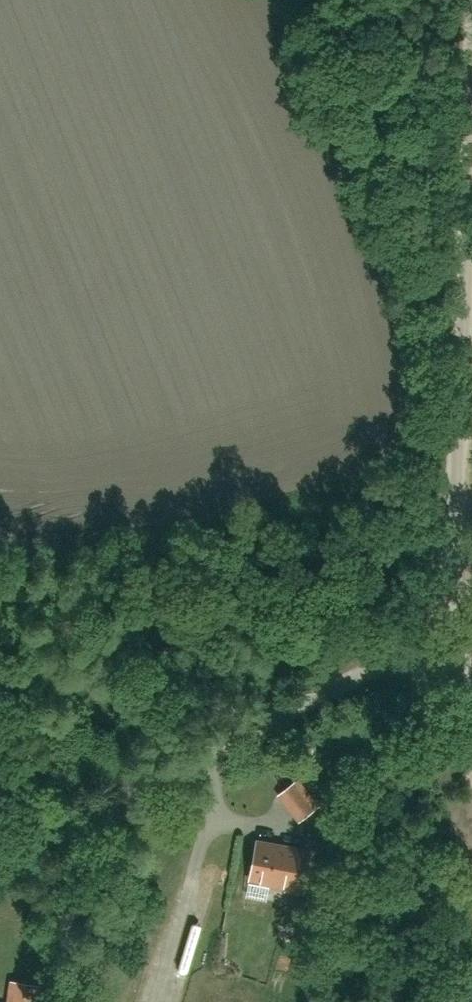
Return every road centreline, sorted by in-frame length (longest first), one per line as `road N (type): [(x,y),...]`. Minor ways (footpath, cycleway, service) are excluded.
road 1 (residential): [(471,129),(442,663)]
road 2 (residential): [(0,859),(400,664),(442,663)]
road 3 (track): [(154,1001),(219,752)]

